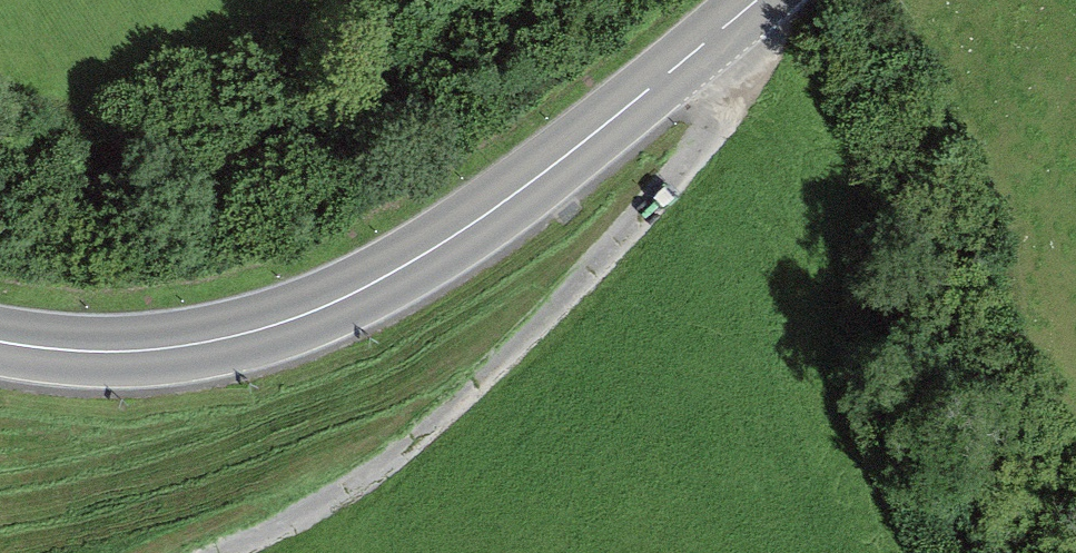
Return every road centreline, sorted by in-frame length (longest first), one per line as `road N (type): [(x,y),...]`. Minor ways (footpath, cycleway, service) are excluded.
road 1 (tertiary): [(0,343),(151,353),(299,322),(451,236),(569,155),(758,0)]
road 2 (track): [(221,552),(367,479),(587,280),(727,115),(746,10)]

